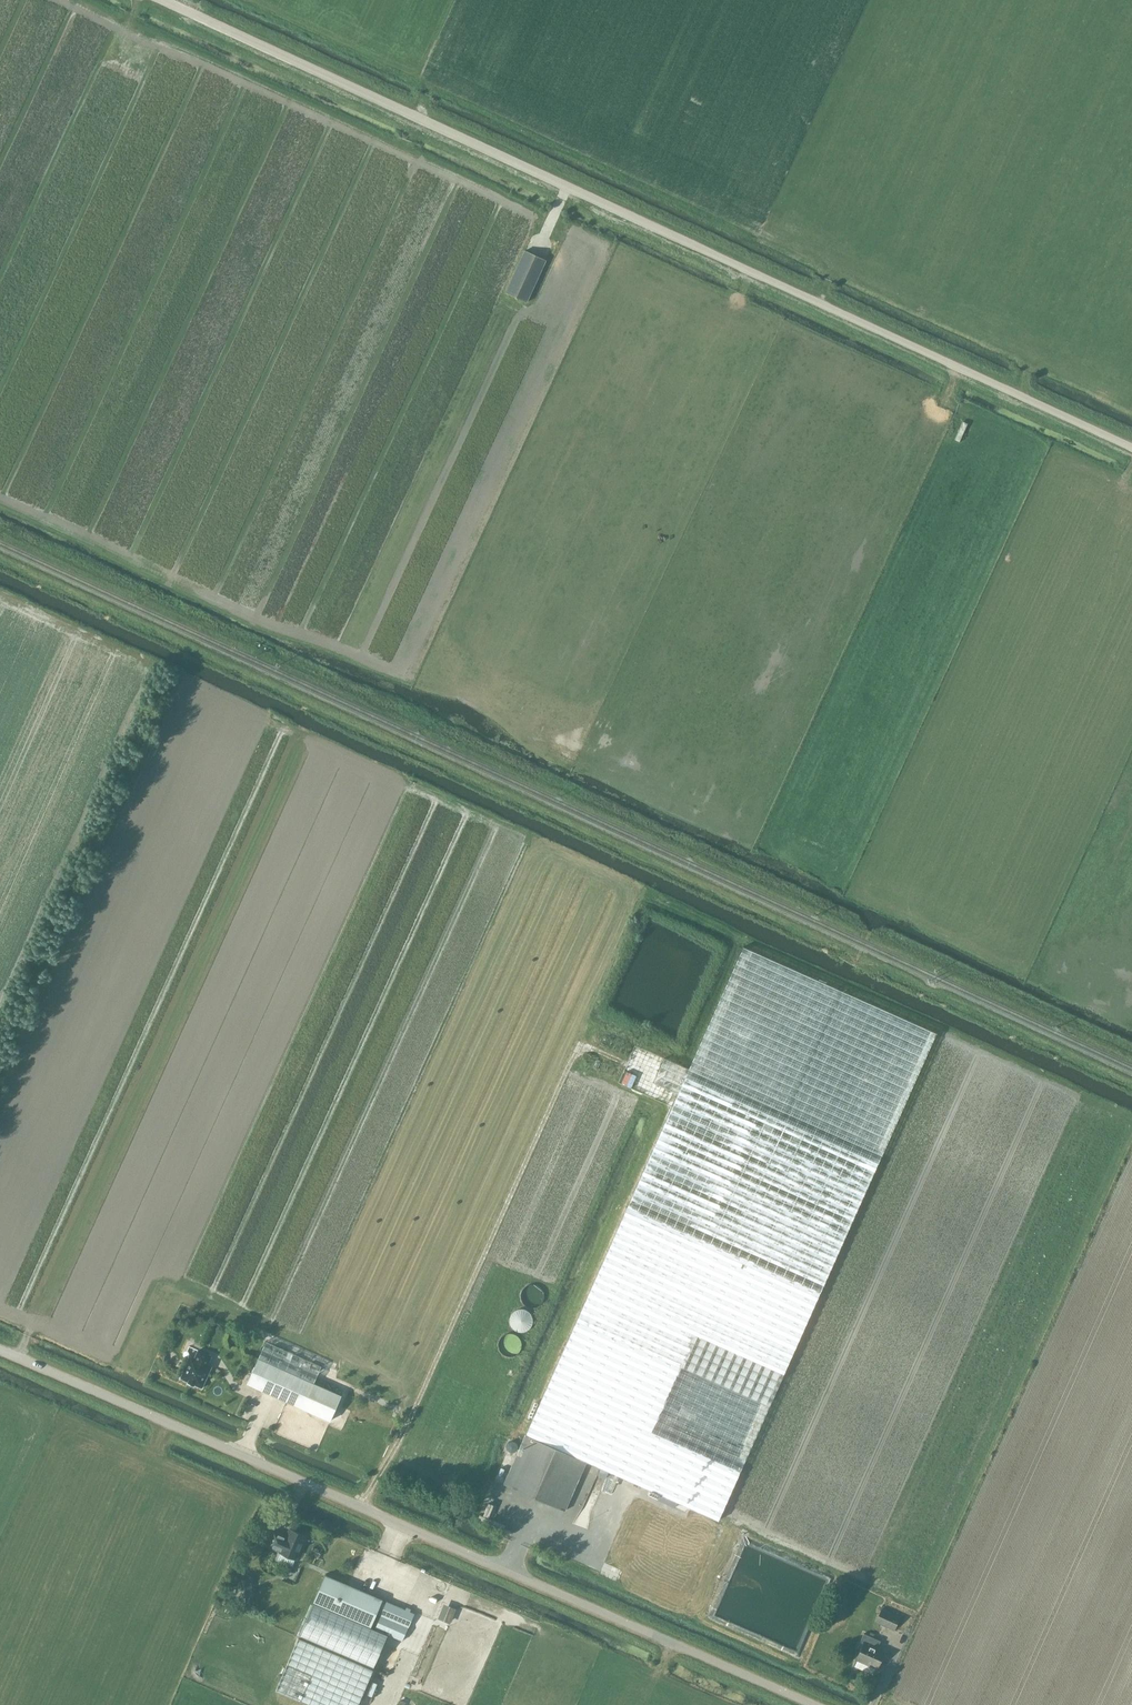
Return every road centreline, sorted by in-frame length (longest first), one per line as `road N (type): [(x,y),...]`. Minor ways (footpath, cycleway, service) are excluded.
road 1 (unclassified): [(1131,447),(646,230),(166,0)]
road 2 (unclassified): [(815,1704),(0,1350)]

